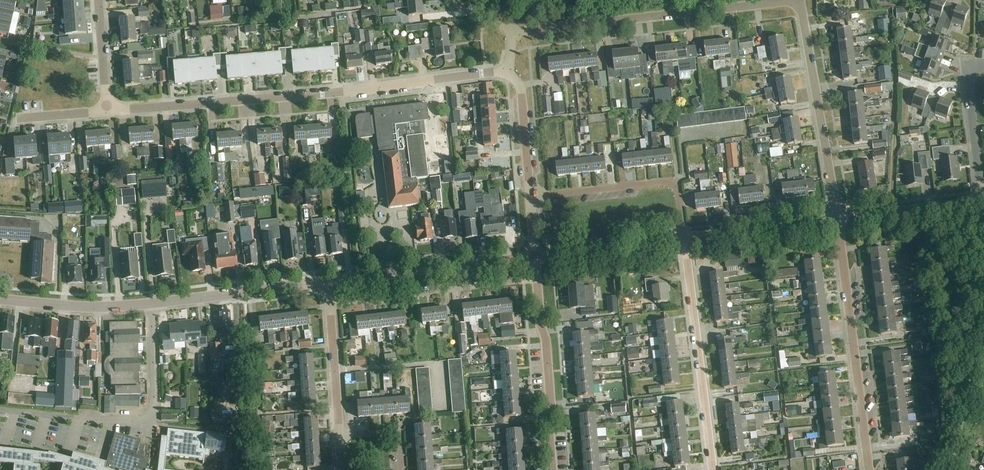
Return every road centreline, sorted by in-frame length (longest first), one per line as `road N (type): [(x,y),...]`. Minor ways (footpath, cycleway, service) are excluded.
road 1 (residential): [(107,112),(507,72)]
road 2 (tertiary): [(0,300),(107,308),(329,283)]
road 3 (residential): [(513,32),(799,1)]
road 4 (residential): [(868,469),(837,220)]
road 5 (residential): [(712,469),(684,240)]
road 6 (residential): [(837,220),(799,1)]
road 7 (residential): [(330,304),(537,279)]
road 8 (tertiary): [(329,283),(536,258)]
road 9 (residential): [(684,240),(676,183),(531,198)]
road 10 (residential): [(554,469),(537,279)]
road 11 (tertiary): [(684,240),(837,220)]
road 12 (residential): [(981,202),(966,66),(983,66)]
road 13 (tertiary): [(536,258),(684,240)]
road 14 (tertiary): [(837,220),(981,202)]
road 15 (residential): [(340,437),(330,304)]
road 16 (residential): [(531,198),(521,93),(507,72)]

